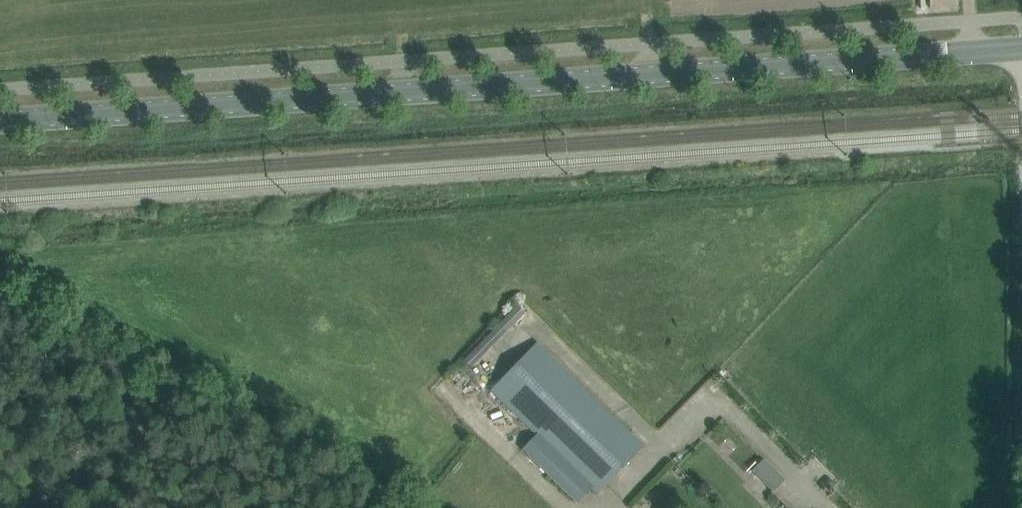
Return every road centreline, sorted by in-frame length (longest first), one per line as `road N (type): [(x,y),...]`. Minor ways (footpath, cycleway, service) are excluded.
road 1 (secondary): [(0,120),(1021,48)]

